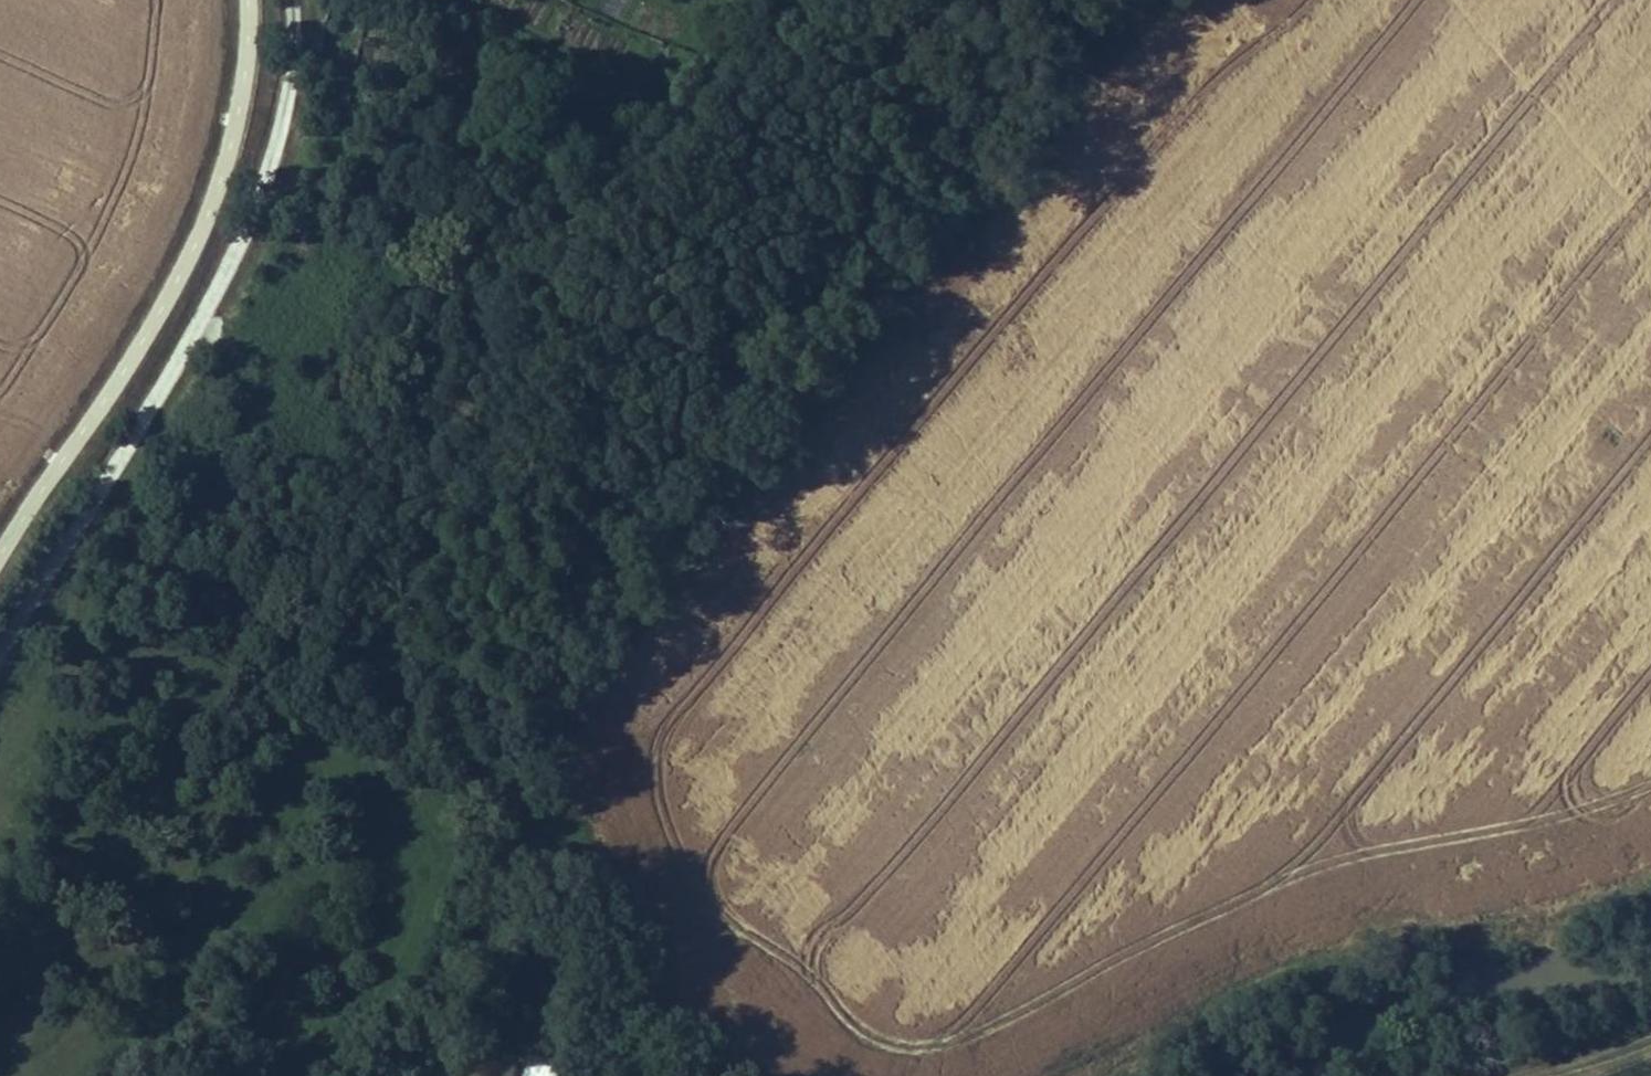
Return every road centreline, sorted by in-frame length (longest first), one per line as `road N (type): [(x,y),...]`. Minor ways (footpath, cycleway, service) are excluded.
road 1 (track): [(1650,1030),(1609,1053),(1531,1075)]

